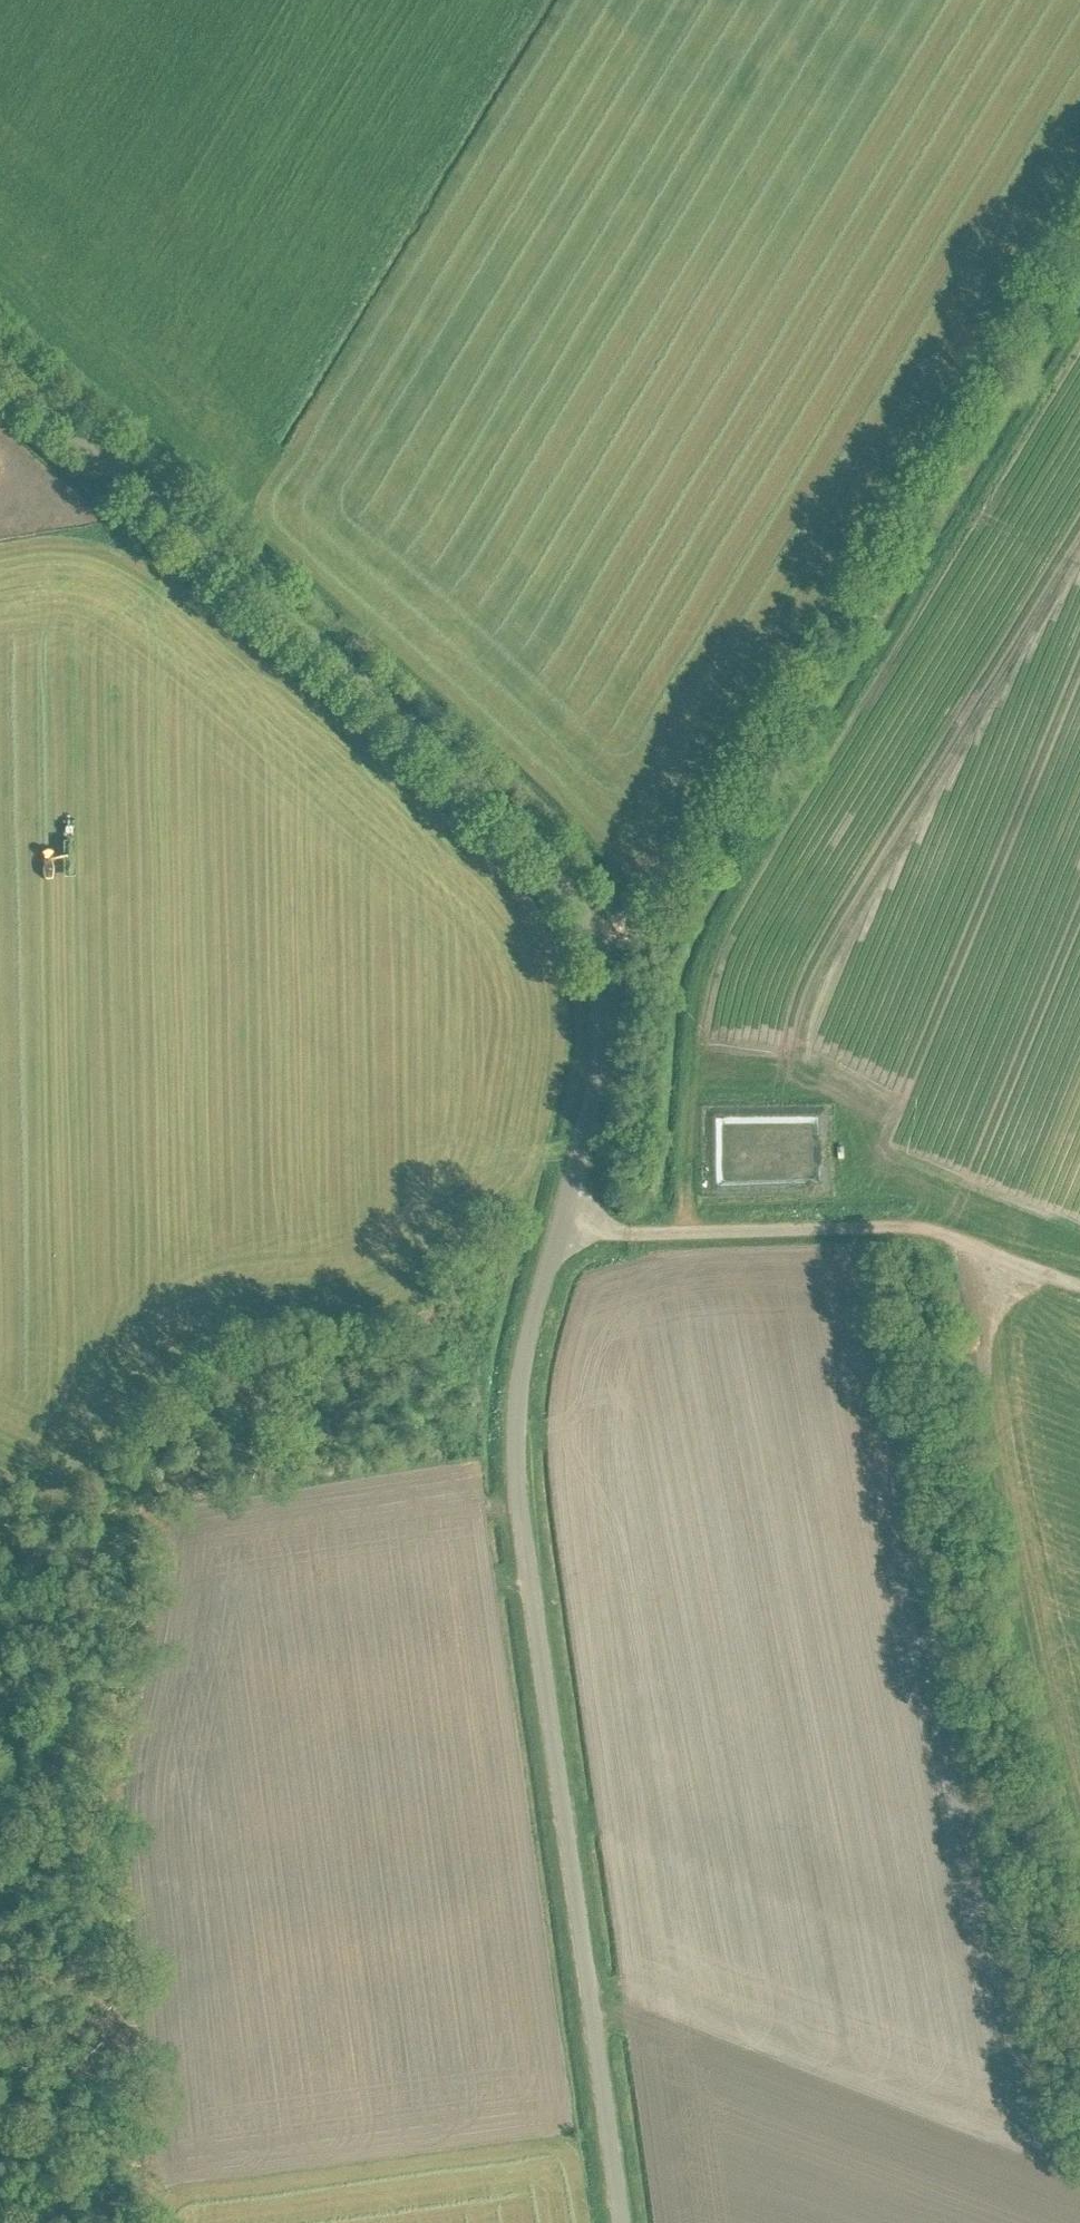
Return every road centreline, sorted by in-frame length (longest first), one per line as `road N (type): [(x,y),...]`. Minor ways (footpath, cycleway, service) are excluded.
road 1 (unclassified): [(0,367),(495,803),(549,861),(595,954),(597,1067),(526,1342),(514,1453),(621,2222)]
road 2 (track): [(557,1217),(671,1236),(883,1226),(954,1236),(1079,1285)]
road 3 (track): [(1005,1256),(982,1337),(989,1438),(1022,1635)]
road 4 (track): [(689,1235),(685,1089)]

